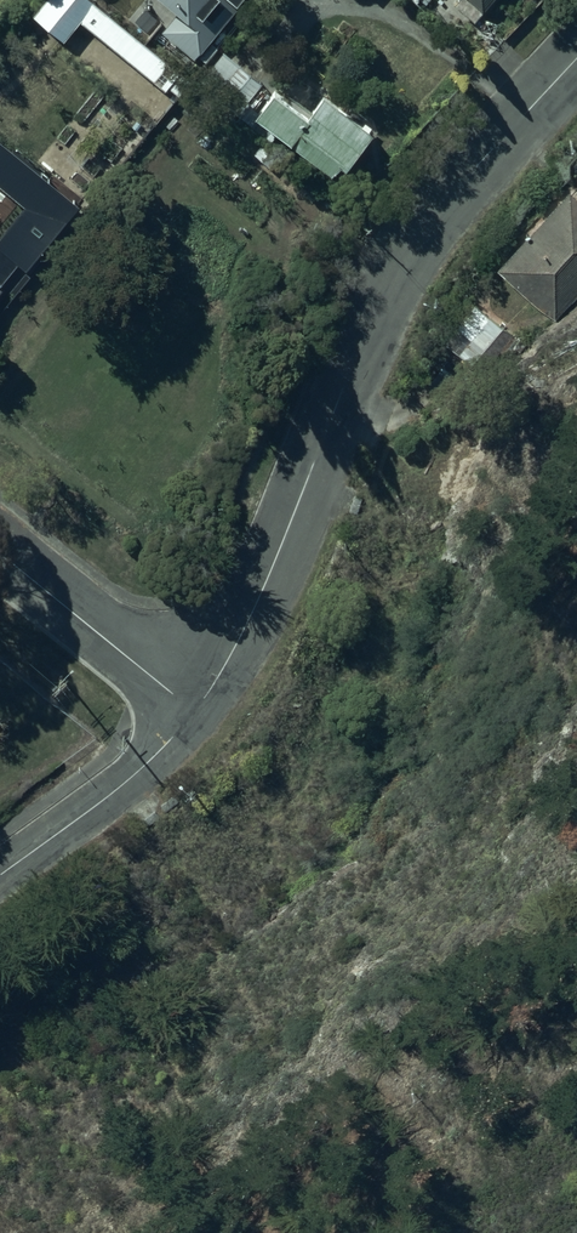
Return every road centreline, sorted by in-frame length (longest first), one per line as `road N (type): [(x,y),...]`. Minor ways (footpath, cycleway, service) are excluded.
road 1 (residential): [(196,712),(261,592),(418,229),(576,60)]
road 2 (residential): [(0,875),(110,795),(196,712)]
road 3 (residential): [(0,554),(196,712)]

